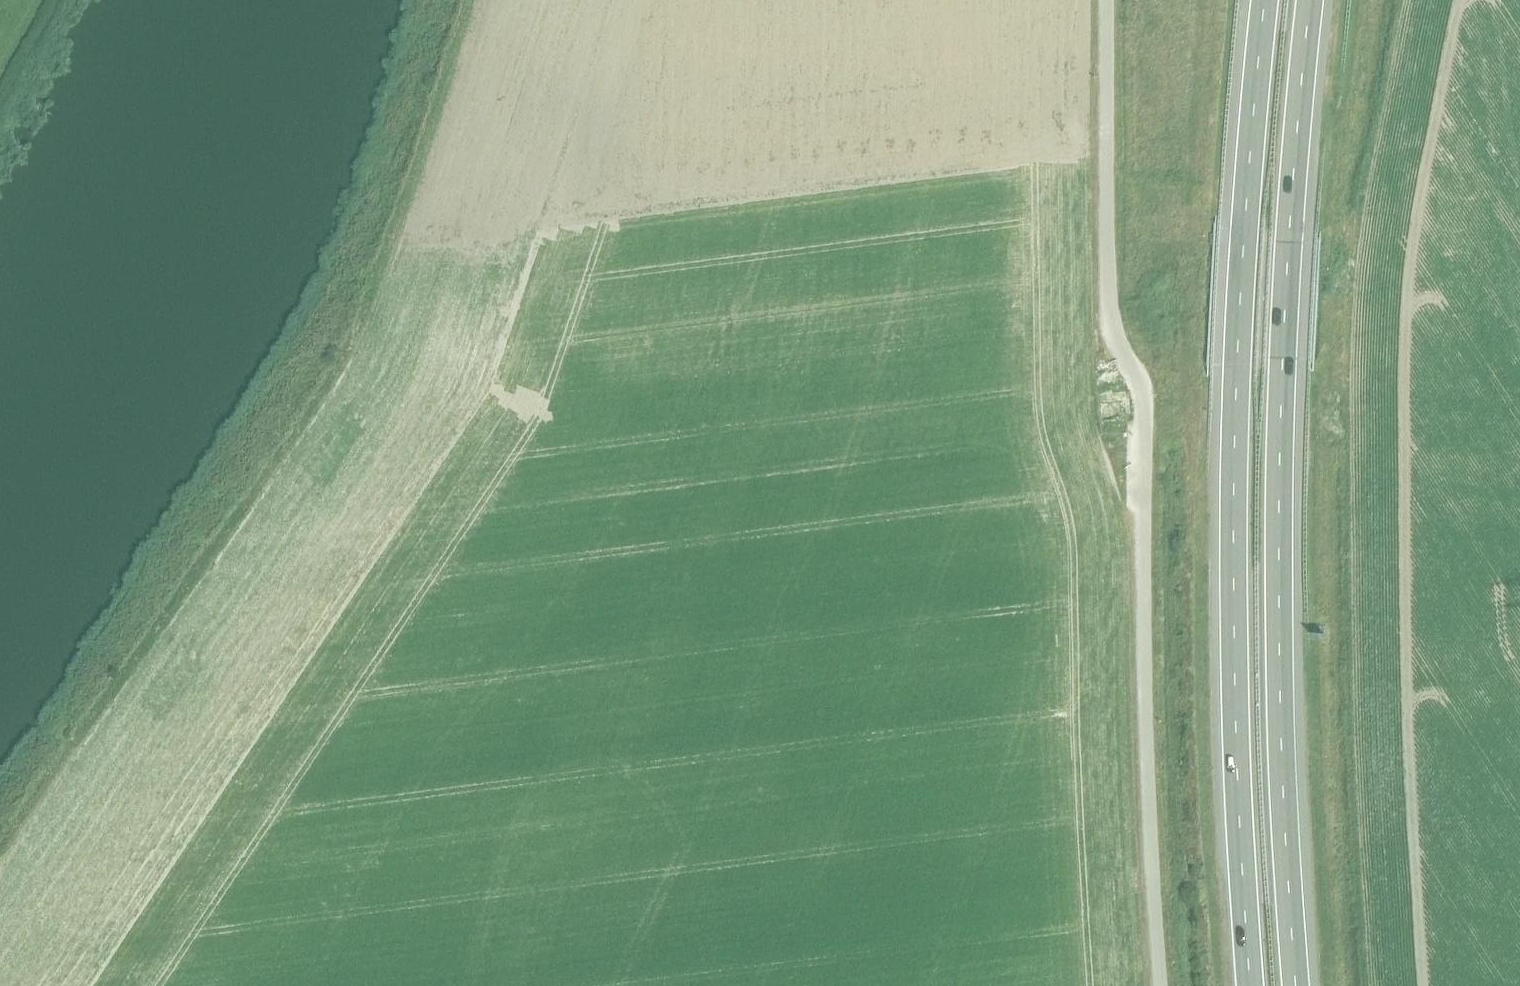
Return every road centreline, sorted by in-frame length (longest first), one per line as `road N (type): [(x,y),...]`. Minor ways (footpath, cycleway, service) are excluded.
road 1 (unclassified): [(1158,985),(1143,735),(1142,400),(1106,313),(1104,0)]
road 2 (trunk): [(1267,0),(1240,331),(1232,616),(1252,985)]
road 3 (trunk): [(1299,985),(1279,496),(1309,0)]

